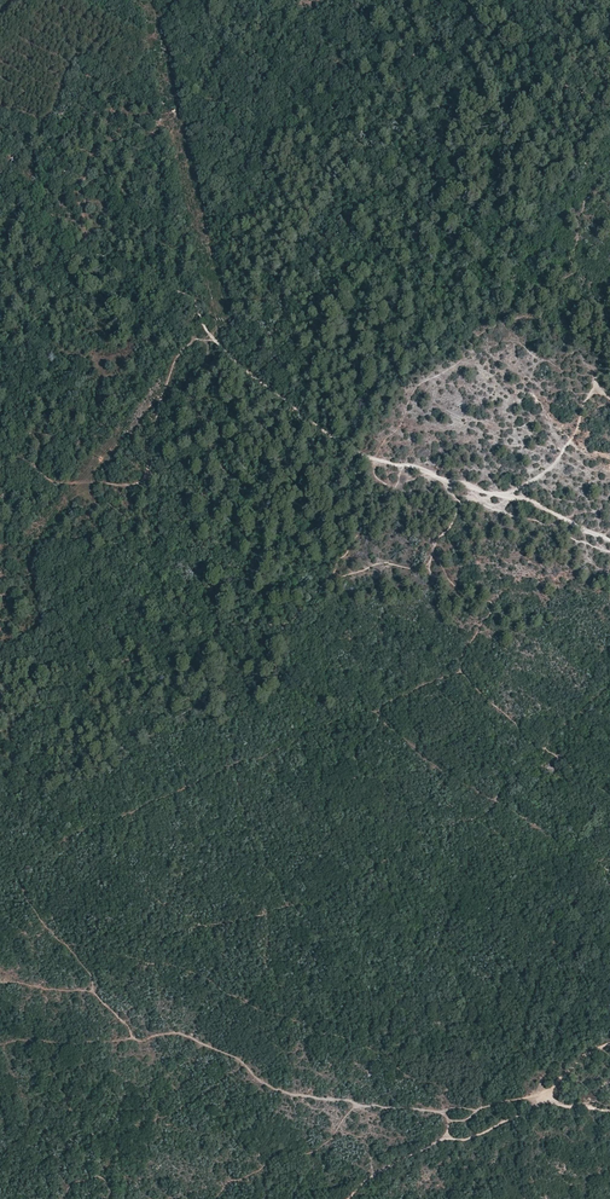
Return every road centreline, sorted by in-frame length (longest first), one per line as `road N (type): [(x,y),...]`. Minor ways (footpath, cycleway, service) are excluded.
road 1 (track): [(609,1047),(574,1062),(530,1111),(371,1176),(347,1198)]
road 2 (track): [(498,495),(556,465),(609,359)]
road 3 (track): [(498,495),(609,540)]

